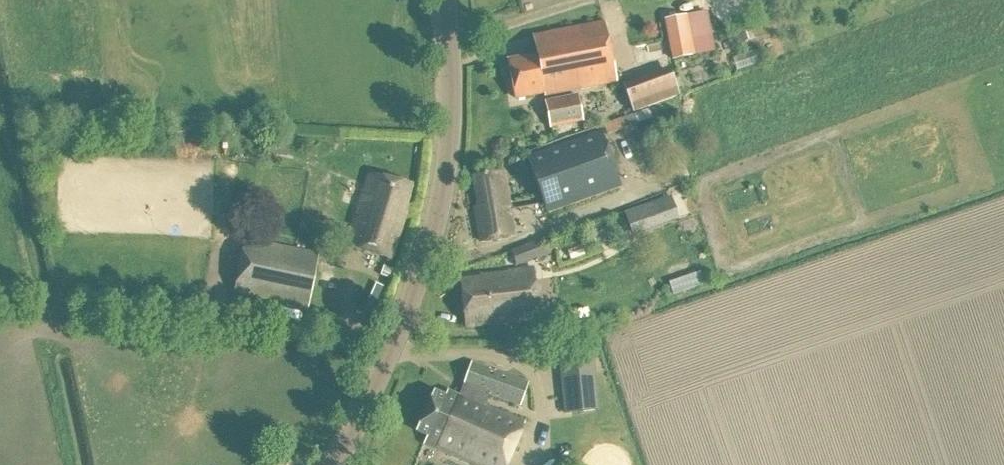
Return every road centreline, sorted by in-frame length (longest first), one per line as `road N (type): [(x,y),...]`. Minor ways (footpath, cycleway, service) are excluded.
road 1 (tertiary): [(329,464),(391,347),(431,227),(445,142),(442,0)]

